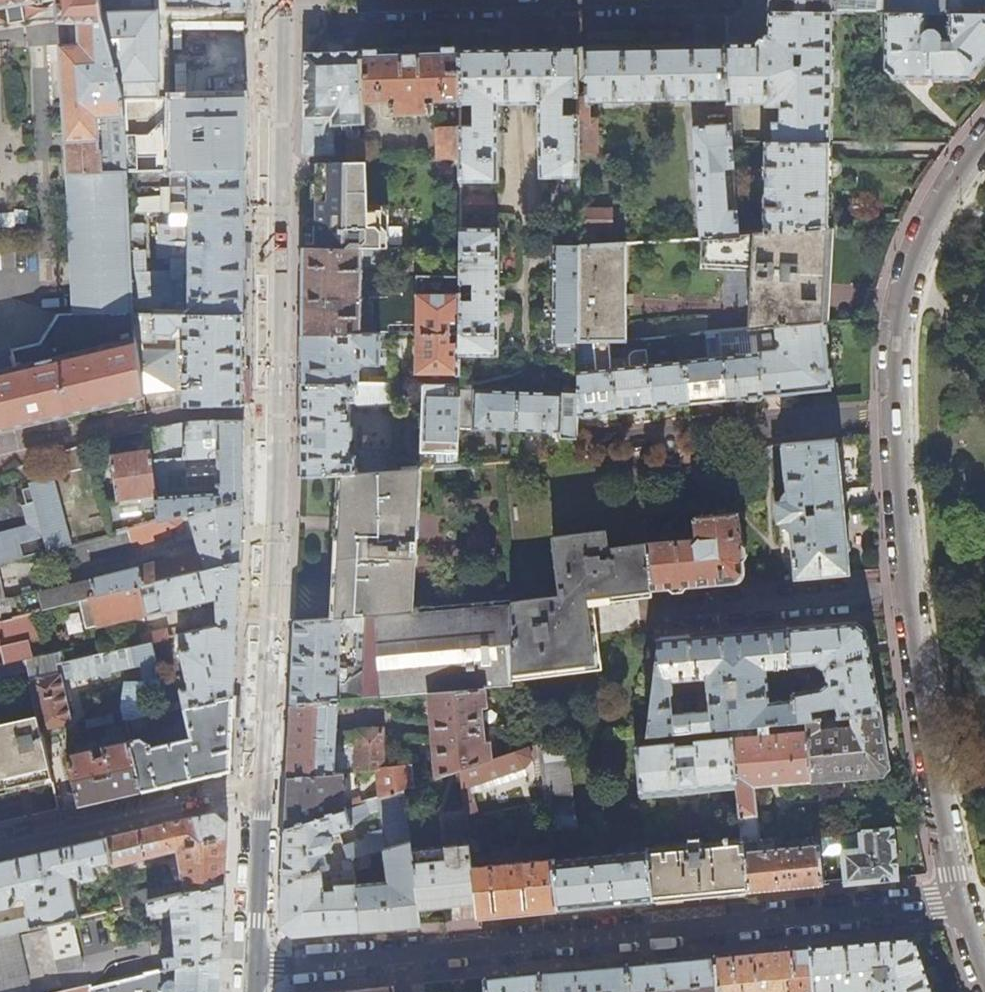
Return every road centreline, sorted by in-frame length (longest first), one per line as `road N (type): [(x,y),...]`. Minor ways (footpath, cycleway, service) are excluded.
road 1 (secondary): [(283,0),(264,789)]
road 2 (residential): [(255,969),(959,902)]
road 3 (residential): [(911,589),(959,902)]
road 4 (residential): [(586,443),(896,412)]
road 5 (residential): [(371,0),(670,0)]
road 6 (residential): [(984,142),(929,215),(911,256),(895,359),(896,412)]
road 7 (residential): [(911,589),(623,616)]
road 8 (residential): [(264,789),(0,847)]
road 9 (secondary): [(264,789),(255,969)]
road 10 (residential): [(896,412),(911,589)]

